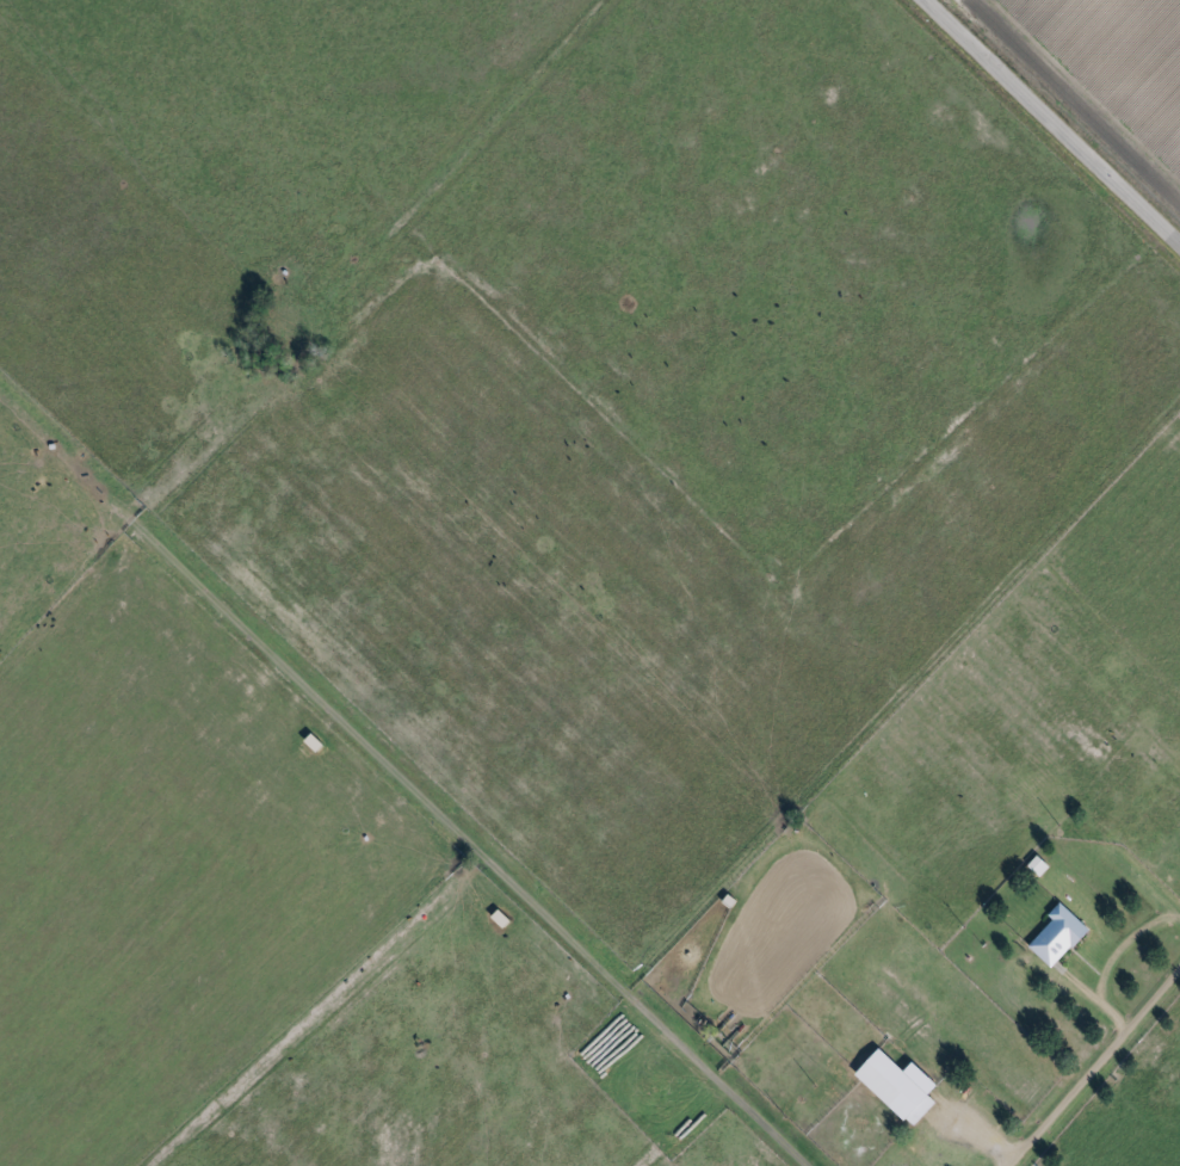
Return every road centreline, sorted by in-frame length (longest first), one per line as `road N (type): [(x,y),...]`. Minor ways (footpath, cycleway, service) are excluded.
road 1 (residential): [(0,389),(802,1165)]
road 2 (residential): [(1179,238),(931,0)]

